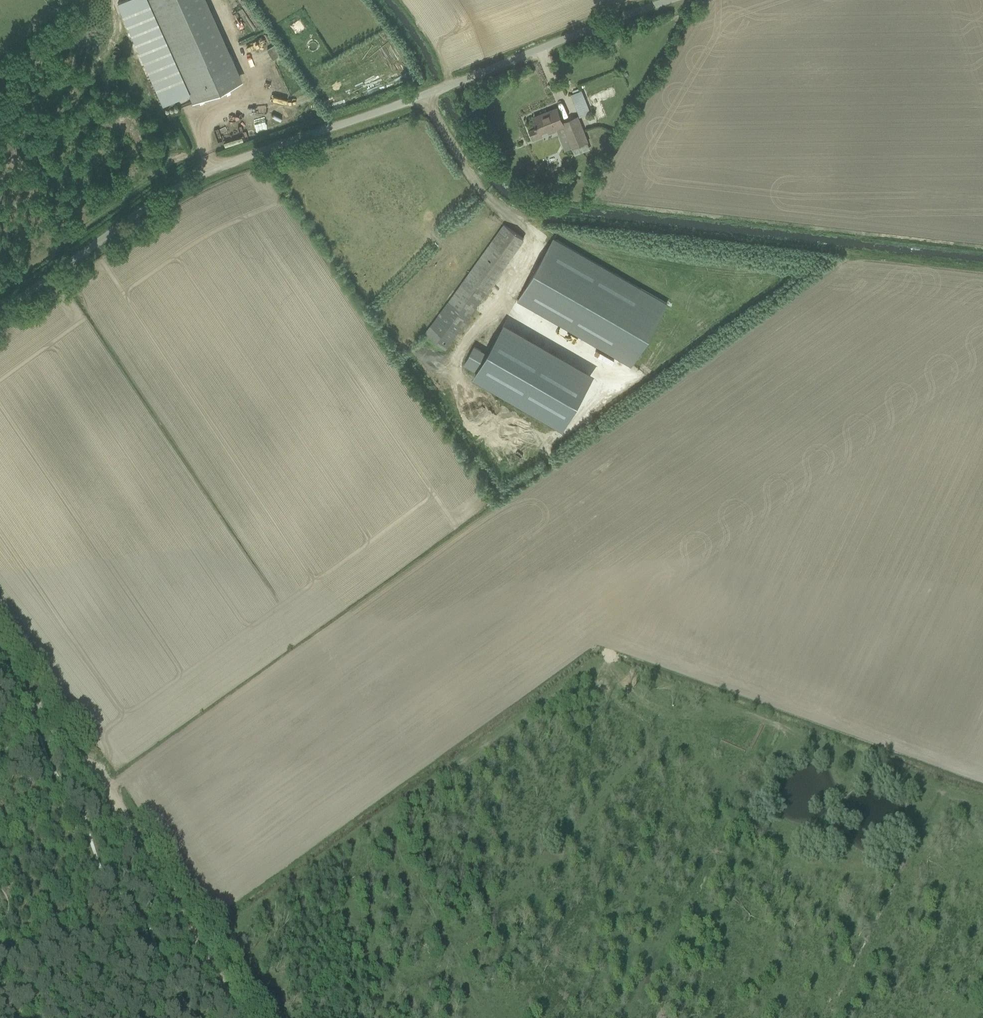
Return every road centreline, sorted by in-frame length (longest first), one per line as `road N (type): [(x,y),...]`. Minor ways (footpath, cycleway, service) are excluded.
road 1 (unclassified): [(0,318),(215,168),(672,0)]
road 2 (track): [(240,1017),(105,790),(37,707)]

